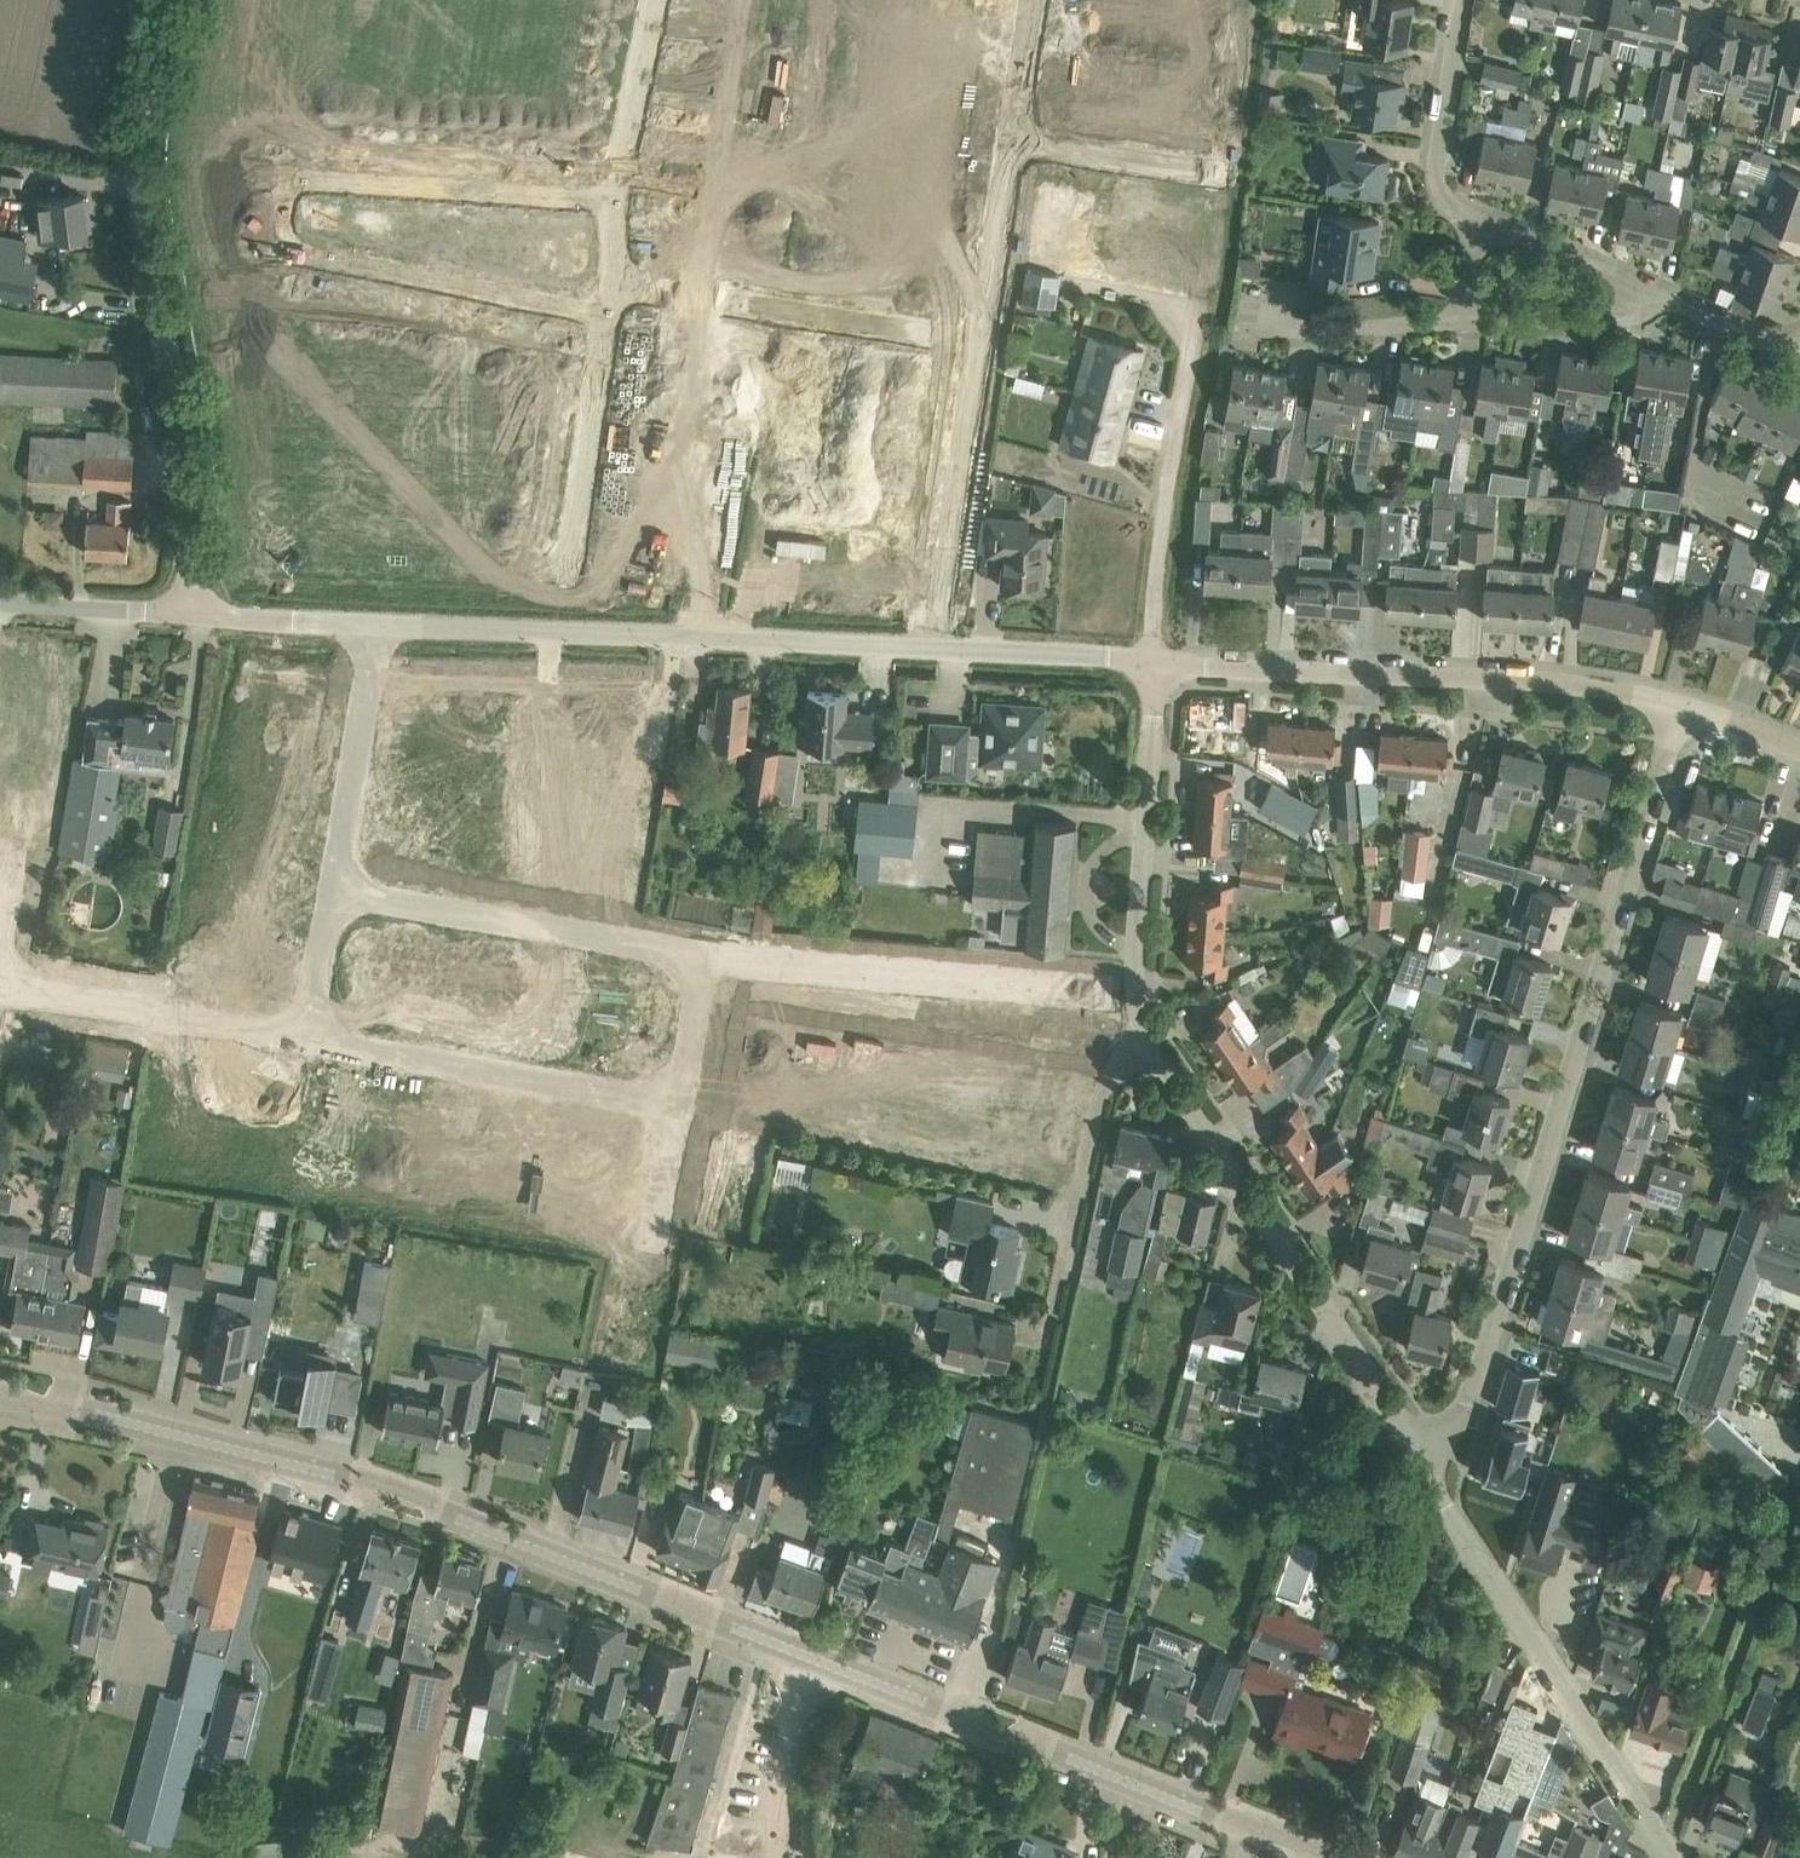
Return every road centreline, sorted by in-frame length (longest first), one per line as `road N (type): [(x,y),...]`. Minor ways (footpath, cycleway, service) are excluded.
road 1 (secondary): [(807,1653),(384,1490),(260,1453),(0,1399)]
road 2 (residential): [(1413,1456),(1464,1415),(1678,707)]
road 3 (residential): [(605,200),(284,174),(282,251),(603,312)]
road 4 (unclassified): [(187,613),(179,413),(131,171),(158,0)]
road 5 (unclassified): [(1678,707),(1587,686),(1155,662)]
road 6 (residential): [(1413,1456),(1148,1032)]
road 7 (residential): [(1673,1857),(1413,1456)]
road 8 (residential): [(701,955),(1136,993)]
road 9 (unclassified): [(935,646),(559,629)]
road 10 (residential): [(331,895),(701,955)]
road 11 (residential): [(307,1043),(676,1097)]
road 12 (residential): [(976,342),(612,282)]
road 13 (residential): [(1148,1032),(1116,1070),(1079,1181),(1039,1360)]
road 14 (residential): [(1678,1823),(1799,1502)]
road 15 (secondary): [(1124,1780),(807,1653)]
road 16 (residential): [(1136,993),(1155,662)]
road 17 (residential): [(559,629),(603,312)]
road 18 (residential): [(0,996),(307,1043)]
road 19 (residential): [(935,646),(976,342)]
road 20 (residential): [(331,895),(376,622)]
road 21 (residential): [(676,1097),(633,1348)]
road 22 (residential): [(1481,228),(1442,203),(1438,174),(1464,0)]
road 23 (unclassified): [(1155,662),(935,646)]
road 24 (residential): [(976,342),(1011,126)]
road 25 (residential): [(1243,330),(1461,321)]
road 26 (secondary): [(1323,1857),(1124,1780)]
road 27 (residential): [(807,1653),(762,1800),(772,1857)]
road 28 (residential): [(1219,148),(1011,126)]
road 29 (residential): [(605,200),(653,0)]
road 30 (residential): [(1461,321),(1619,313),(1639,302),(1645,286)]
road 31 (unclassified): [(376,622),(187,613)]
road 32 (unclassified): [(187,613),(0,603)]
road 33 (unclassified): [(559,629),(376,622)]
road 34 (residential): [(1645,286),(1481,228)]
road 35 (residential): [(1799,350),(1645,286)]
road 36 (residential): [(307,1043),(331,895)]
road 37 (residential): [(701,955),(676,1097)]
road 38 (unclassified): [(1799,751),(1678,707)]
road 39 (residential): [(1011,126),(1027,0)]

